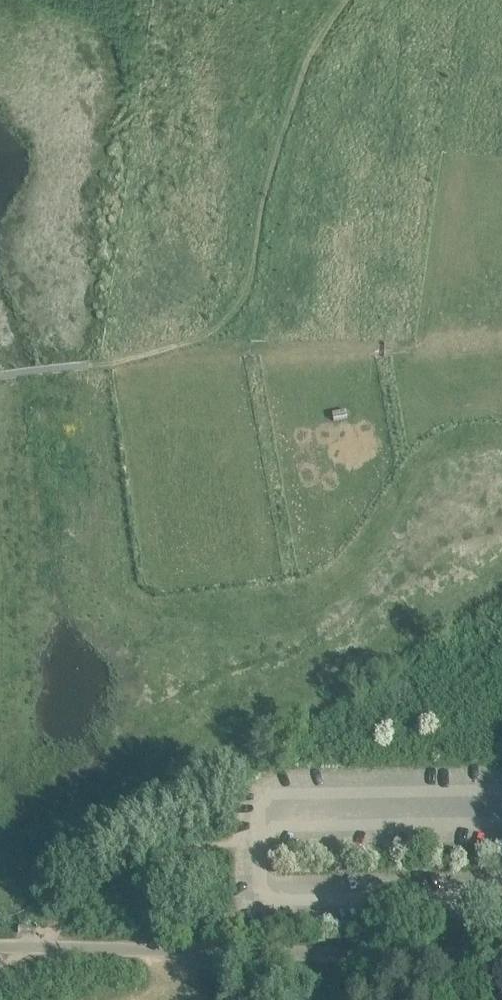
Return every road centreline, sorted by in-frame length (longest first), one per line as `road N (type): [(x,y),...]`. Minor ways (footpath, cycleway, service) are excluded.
road 1 (unclassified): [(501,957),(238,947),(0,953)]

